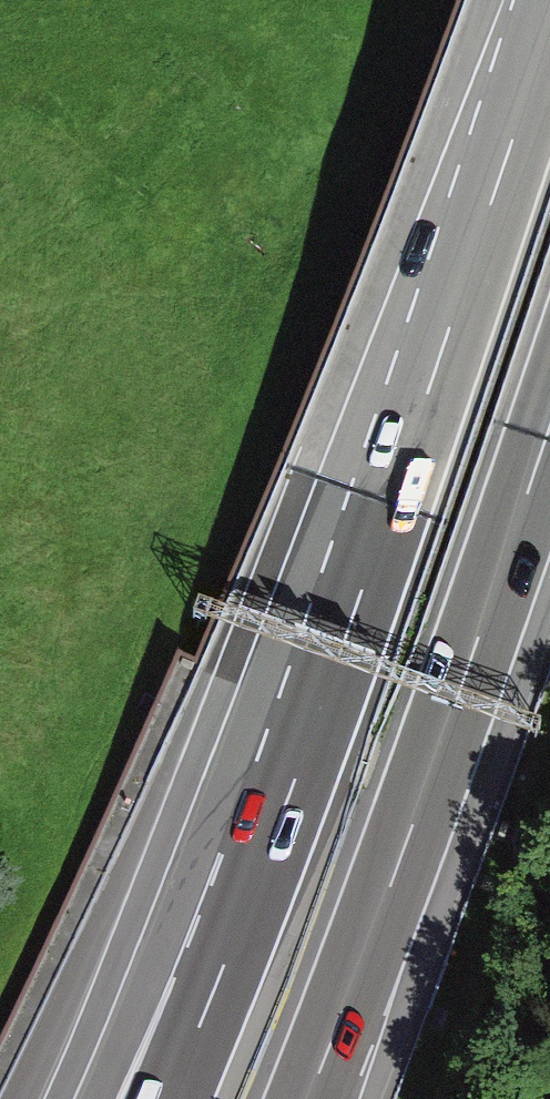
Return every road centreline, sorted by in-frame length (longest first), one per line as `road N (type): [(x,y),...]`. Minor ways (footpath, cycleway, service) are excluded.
road 1 (motorway): [(549,23),(296,773)]
road 2 (motorway): [(308,1098),(549,429)]
road 3 (motorway): [(296,773),(122,1098)]
road 4 (motorway): [(296,773),(167,1098)]

